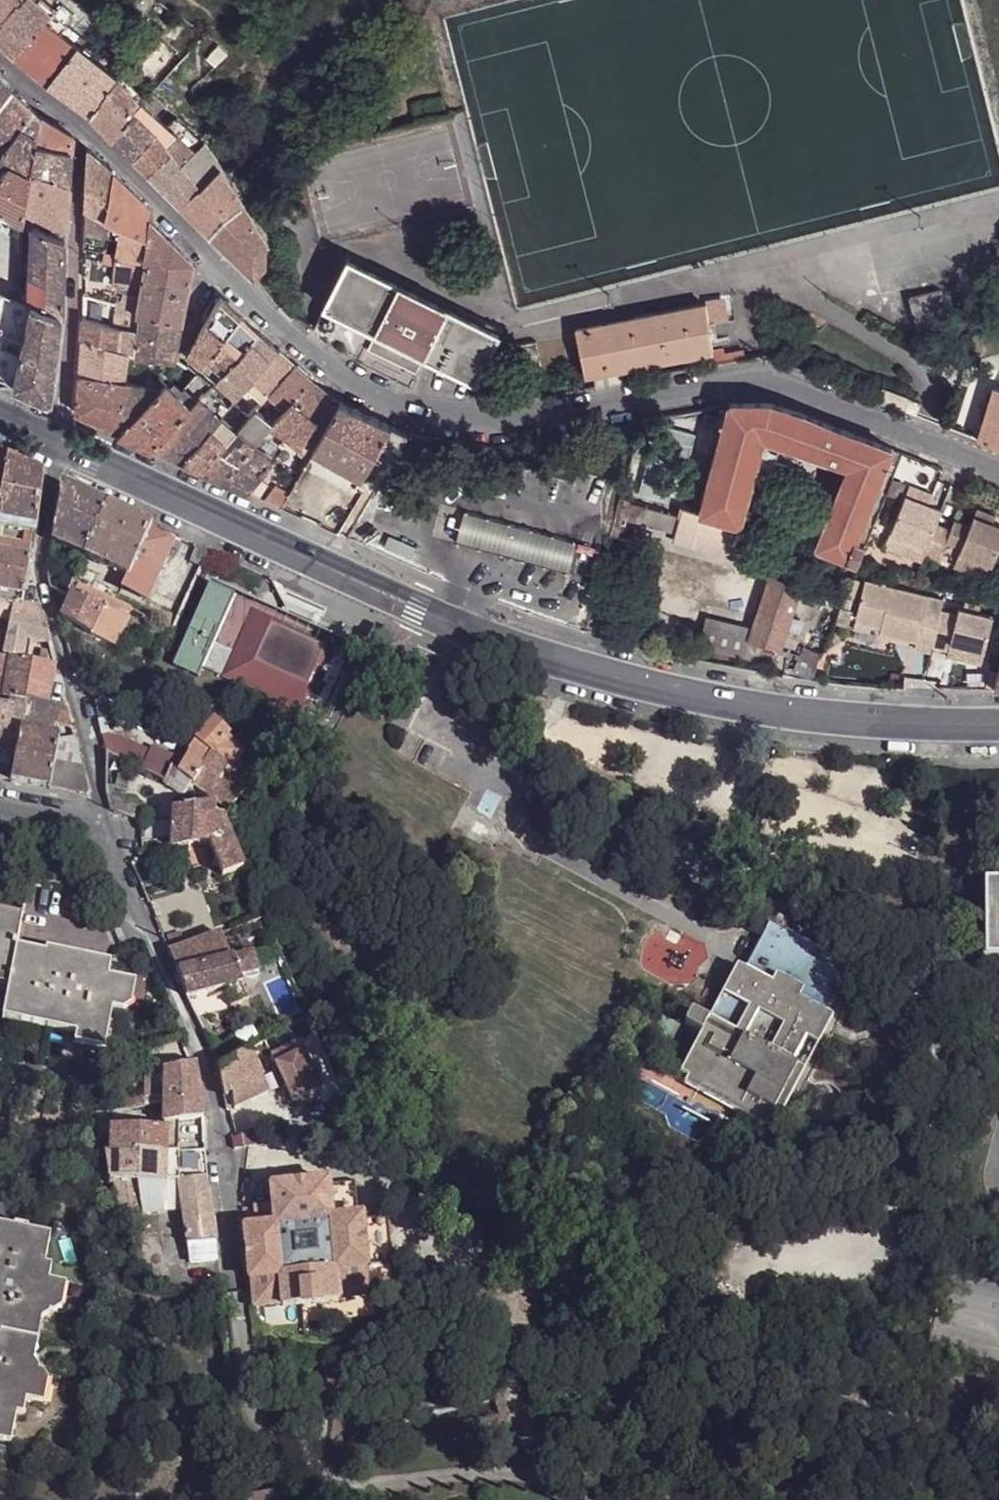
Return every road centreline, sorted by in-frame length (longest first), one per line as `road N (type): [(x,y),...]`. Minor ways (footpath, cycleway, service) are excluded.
road 1 (residential): [(0,58),(133,177),(332,377),(422,420),(528,434),(752,381),(998,479)]
road 2 (tertiary): [(60,444),(459,628),(553,661),(732,703),(861,721),(998,724)]
road 3 (residential): [(106,827),(205,1070),(223,1139),(237,1292)]
road 4 (residential): [(60,444),(37,571),(106,827)]
road 5 (residential): [(76,225),(60,444)]

